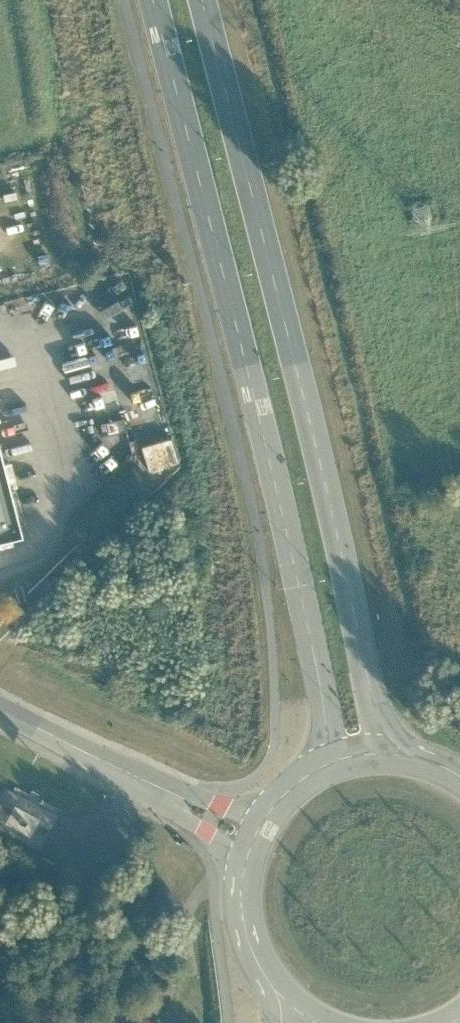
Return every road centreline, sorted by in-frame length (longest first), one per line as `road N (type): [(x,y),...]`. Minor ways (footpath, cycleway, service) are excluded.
road 1 (secondary): [(153,0),(322,688),(327,740),(314,769)]
road 2 (secondary): [(414,754),(383,729),(371,695),(204,0)]
road 3 (residential): [(0,709),(135,778)]
road 4 (residential): [(135,778),(244,862)]
road 5 (residential): [(261,820),(135,778)]
road 6 (secondary): [(244,862),(243,922),(275,987)]

